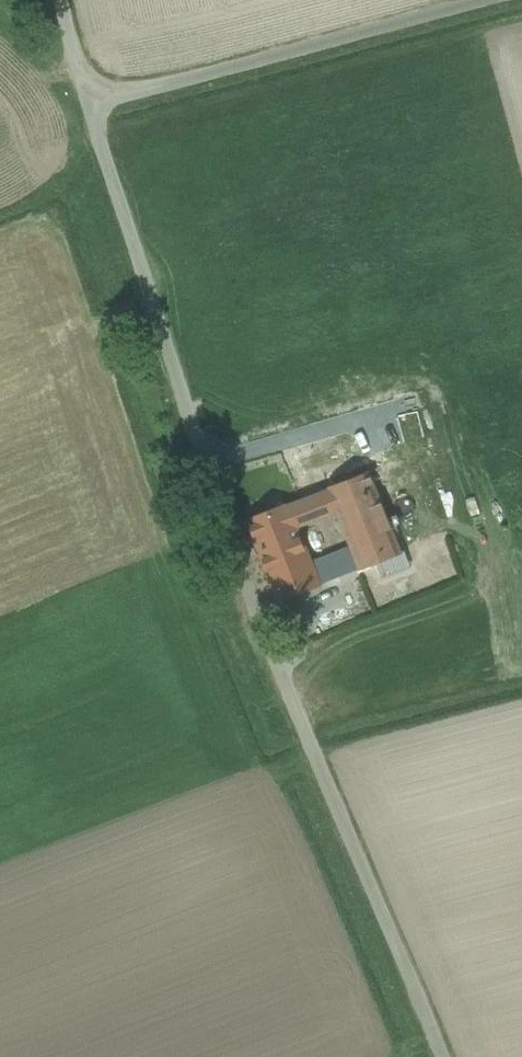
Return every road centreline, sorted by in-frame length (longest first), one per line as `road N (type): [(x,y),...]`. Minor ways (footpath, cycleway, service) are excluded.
road 1 (residential): [(440,1056),(240,578),(85,107)]
road 2 (unclassified): [(85,107),(498,0)]

